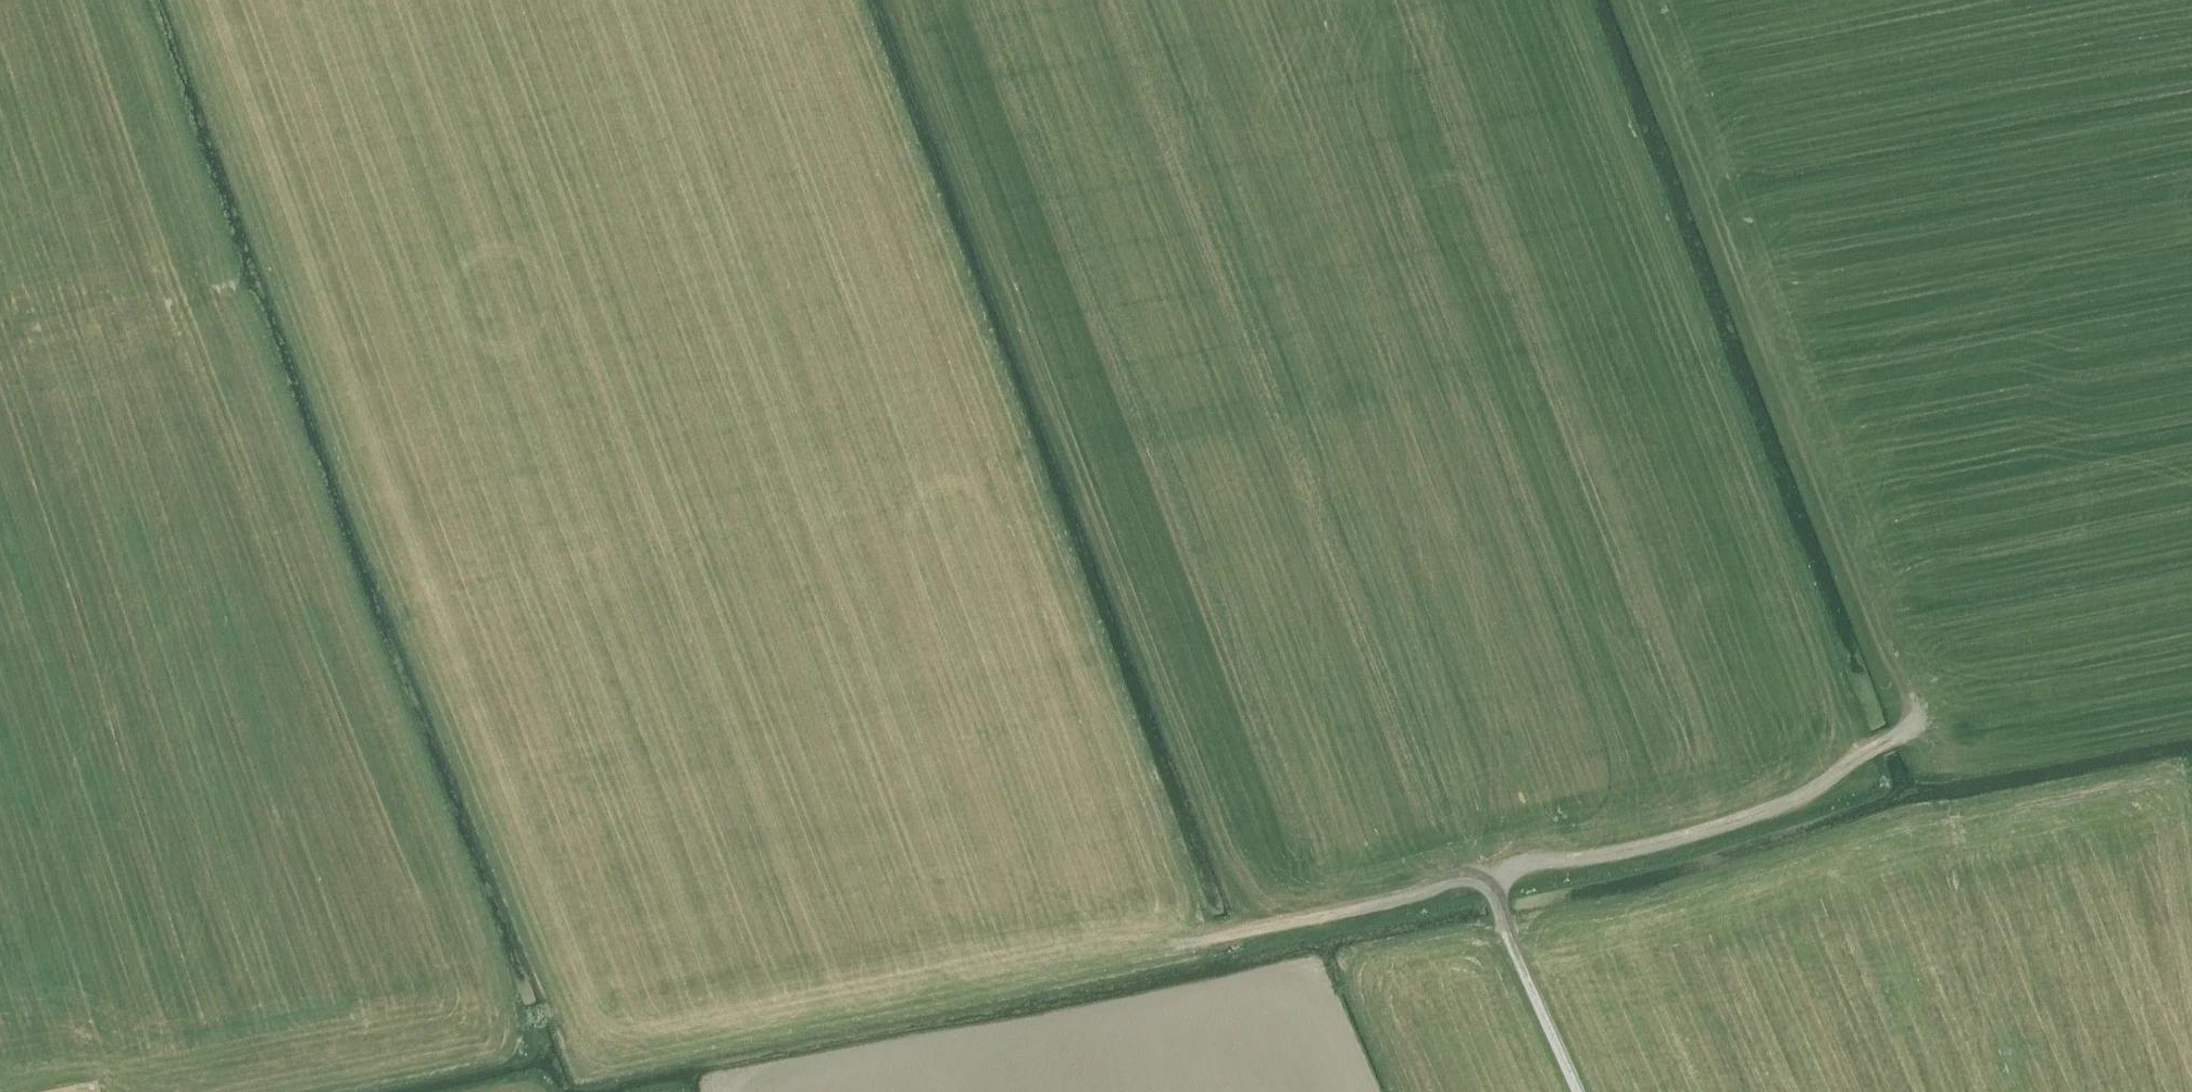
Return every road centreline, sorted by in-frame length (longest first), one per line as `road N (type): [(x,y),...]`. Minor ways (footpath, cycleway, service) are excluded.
road 1 (track): [(1580,1091),(1508,931),(1493,877),(1753,816),(1804,795),(1908,730),(1915,714)]
road 2 (track): [(1493,877),(1156,947)]

